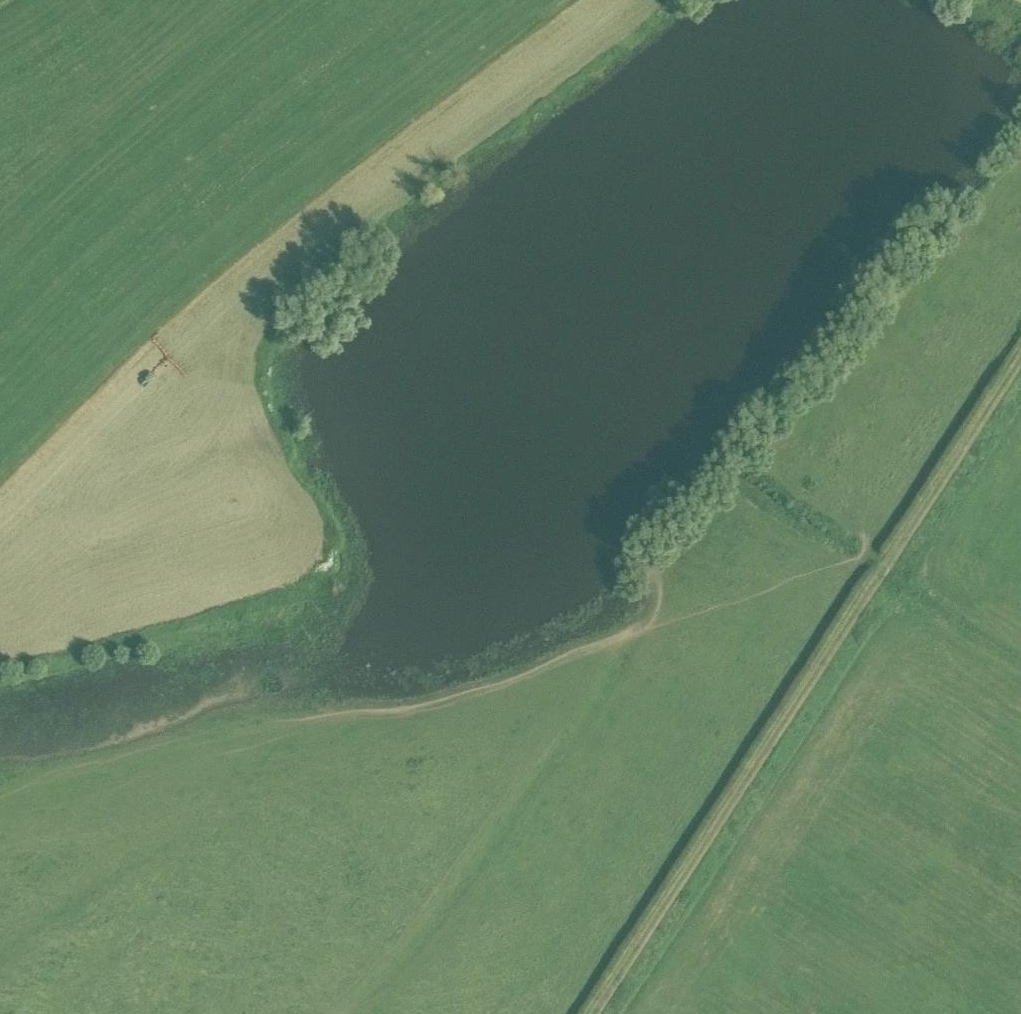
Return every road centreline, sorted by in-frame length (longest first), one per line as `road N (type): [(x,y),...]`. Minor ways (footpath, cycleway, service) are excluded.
road 1 (track): [(595,1013),(1020,357)]

